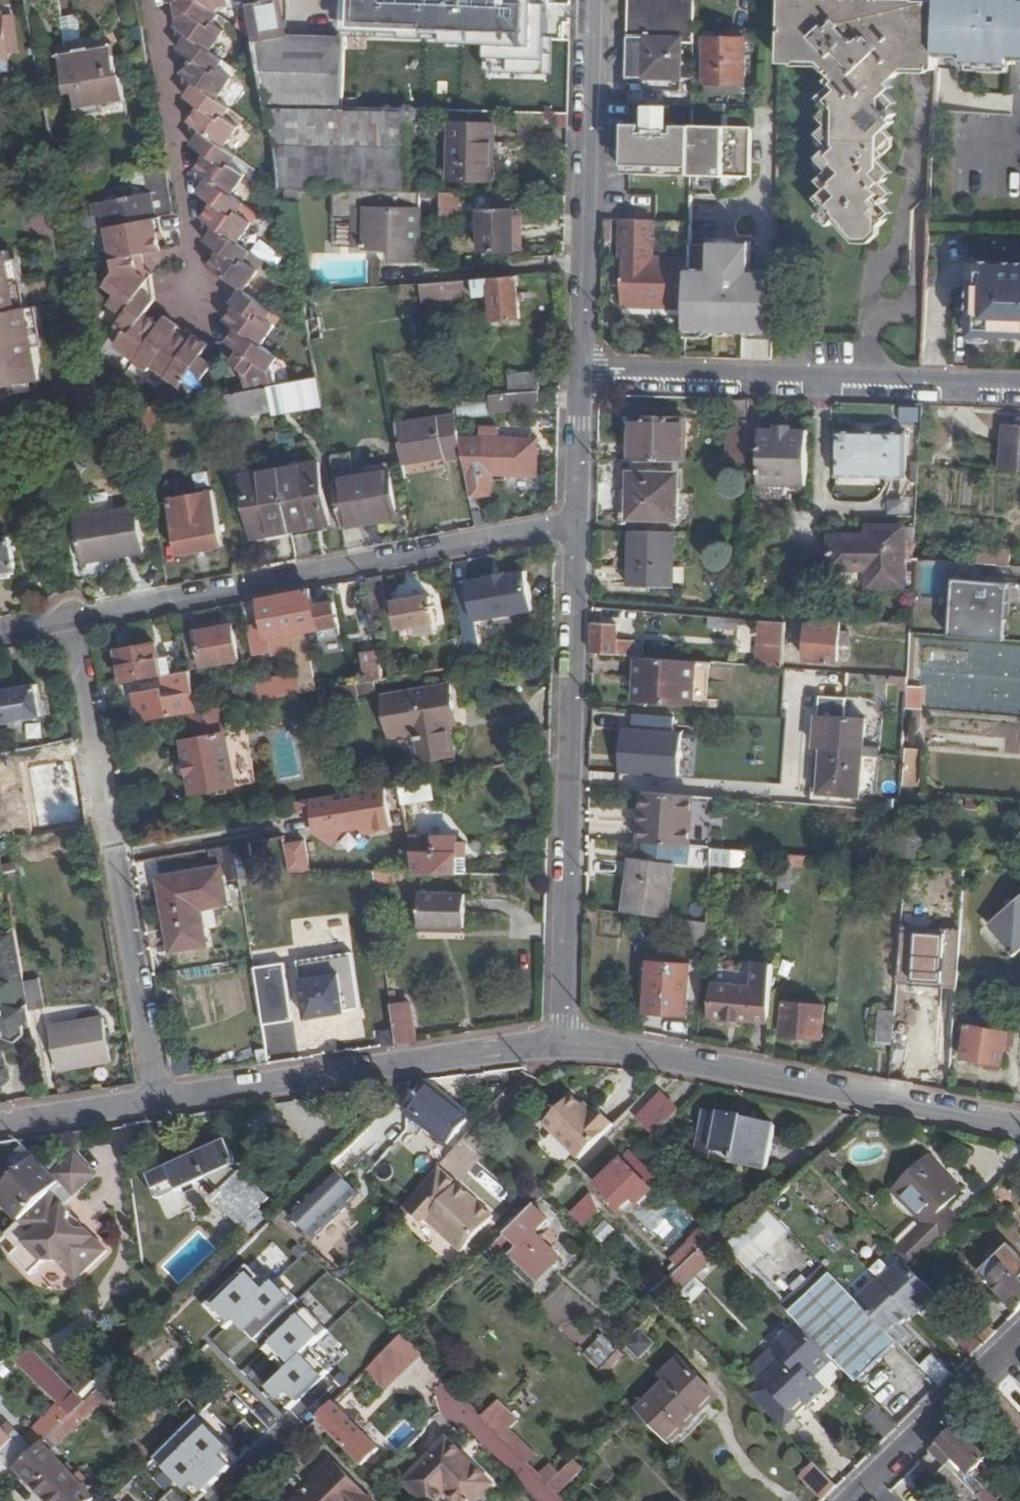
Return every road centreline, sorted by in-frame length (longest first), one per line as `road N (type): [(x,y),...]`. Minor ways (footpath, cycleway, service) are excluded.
road 1 (residential): [(579,523),(564,1043)]
road 2 (residential): [(69,618),(579,523)]
road 3 (residential): [(69,618),(152,1099)]
road 4 (residential): [(1019,1125),(564,1043)]
road 5 (residential): [(1019,390),(583,368)]
road 6 (residential): [(564,1043),(152,1099)]
road 7 (residential): [(583,368),(590,0)]
road 8 (residential): [(853,1500),(1019,1341)]
road 9 (residential): [(579,523),(583,368)]
road 10 (residential): [(152,1099),(0,1123)]

